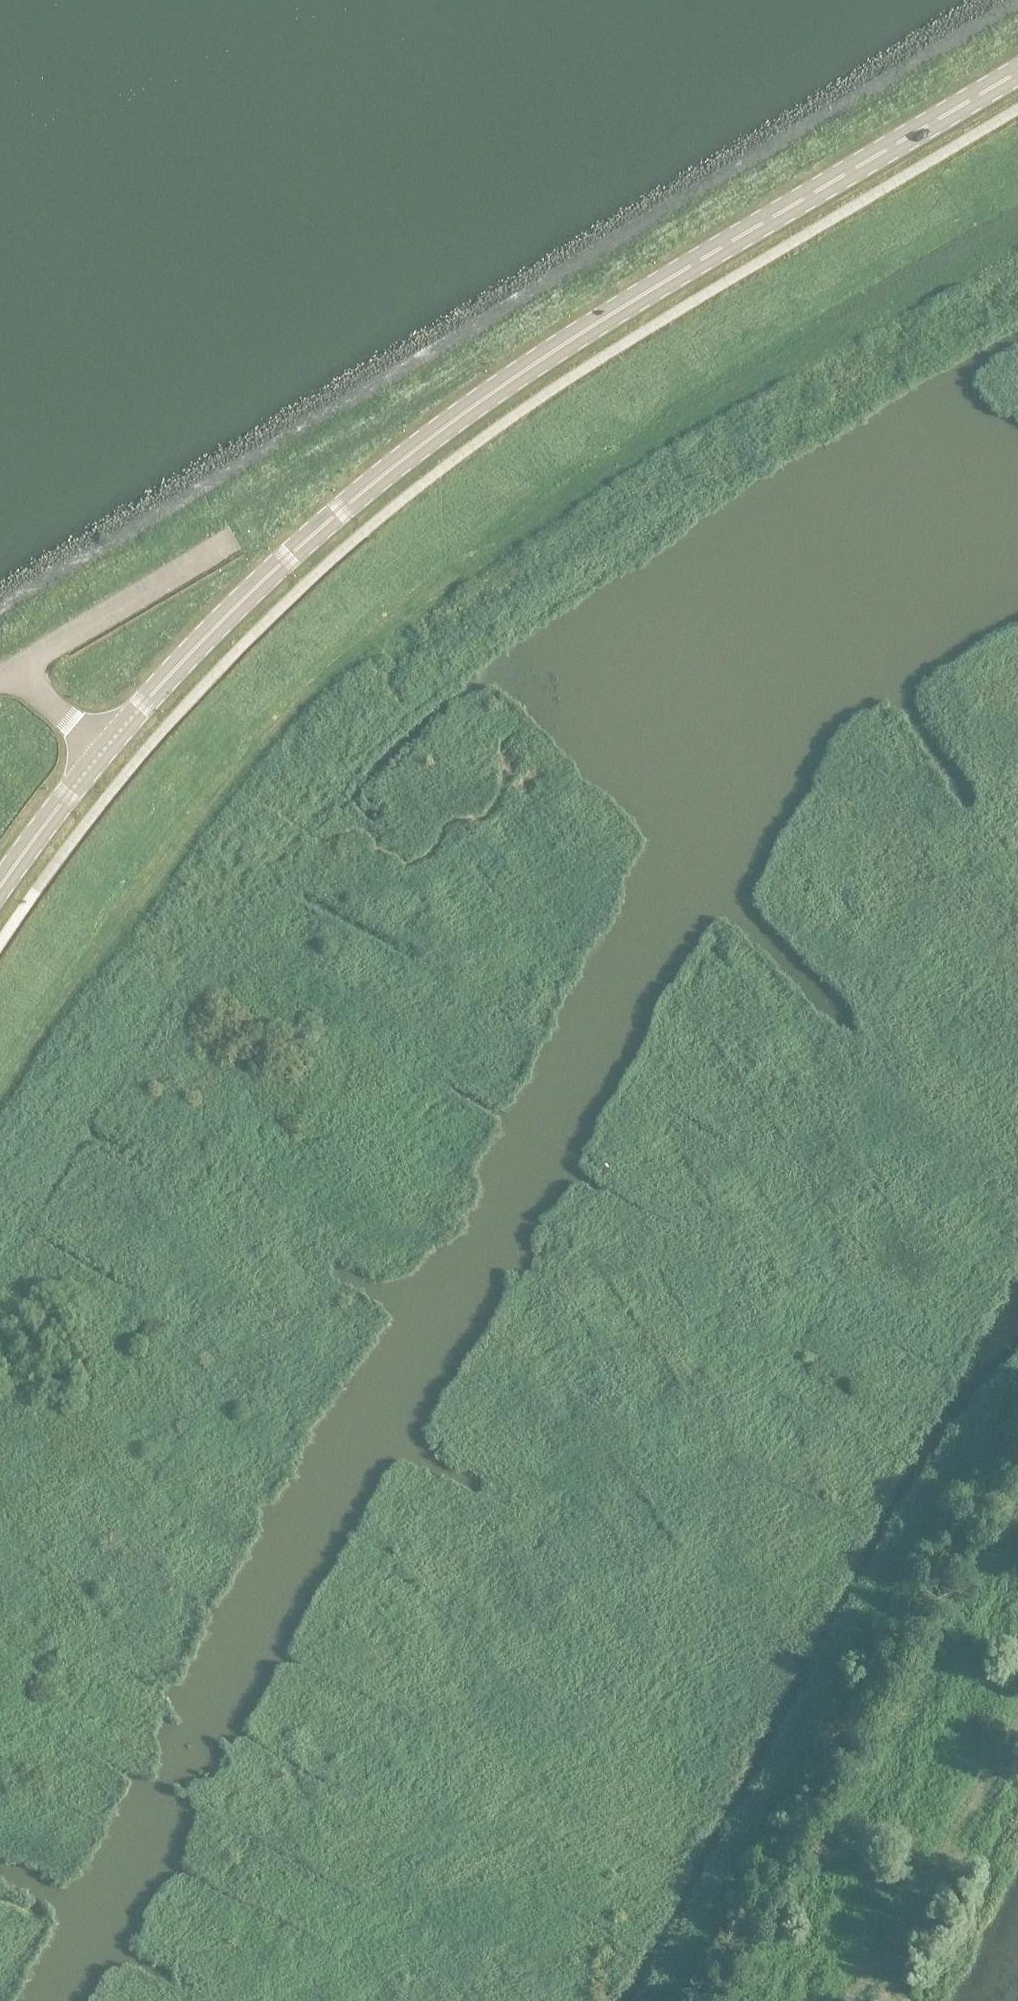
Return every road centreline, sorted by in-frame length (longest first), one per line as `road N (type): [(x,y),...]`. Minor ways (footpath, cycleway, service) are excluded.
road 1 (secondary): [(0,887),(107,750),(279,562),(459,415),(689,267),(1017,72)]

